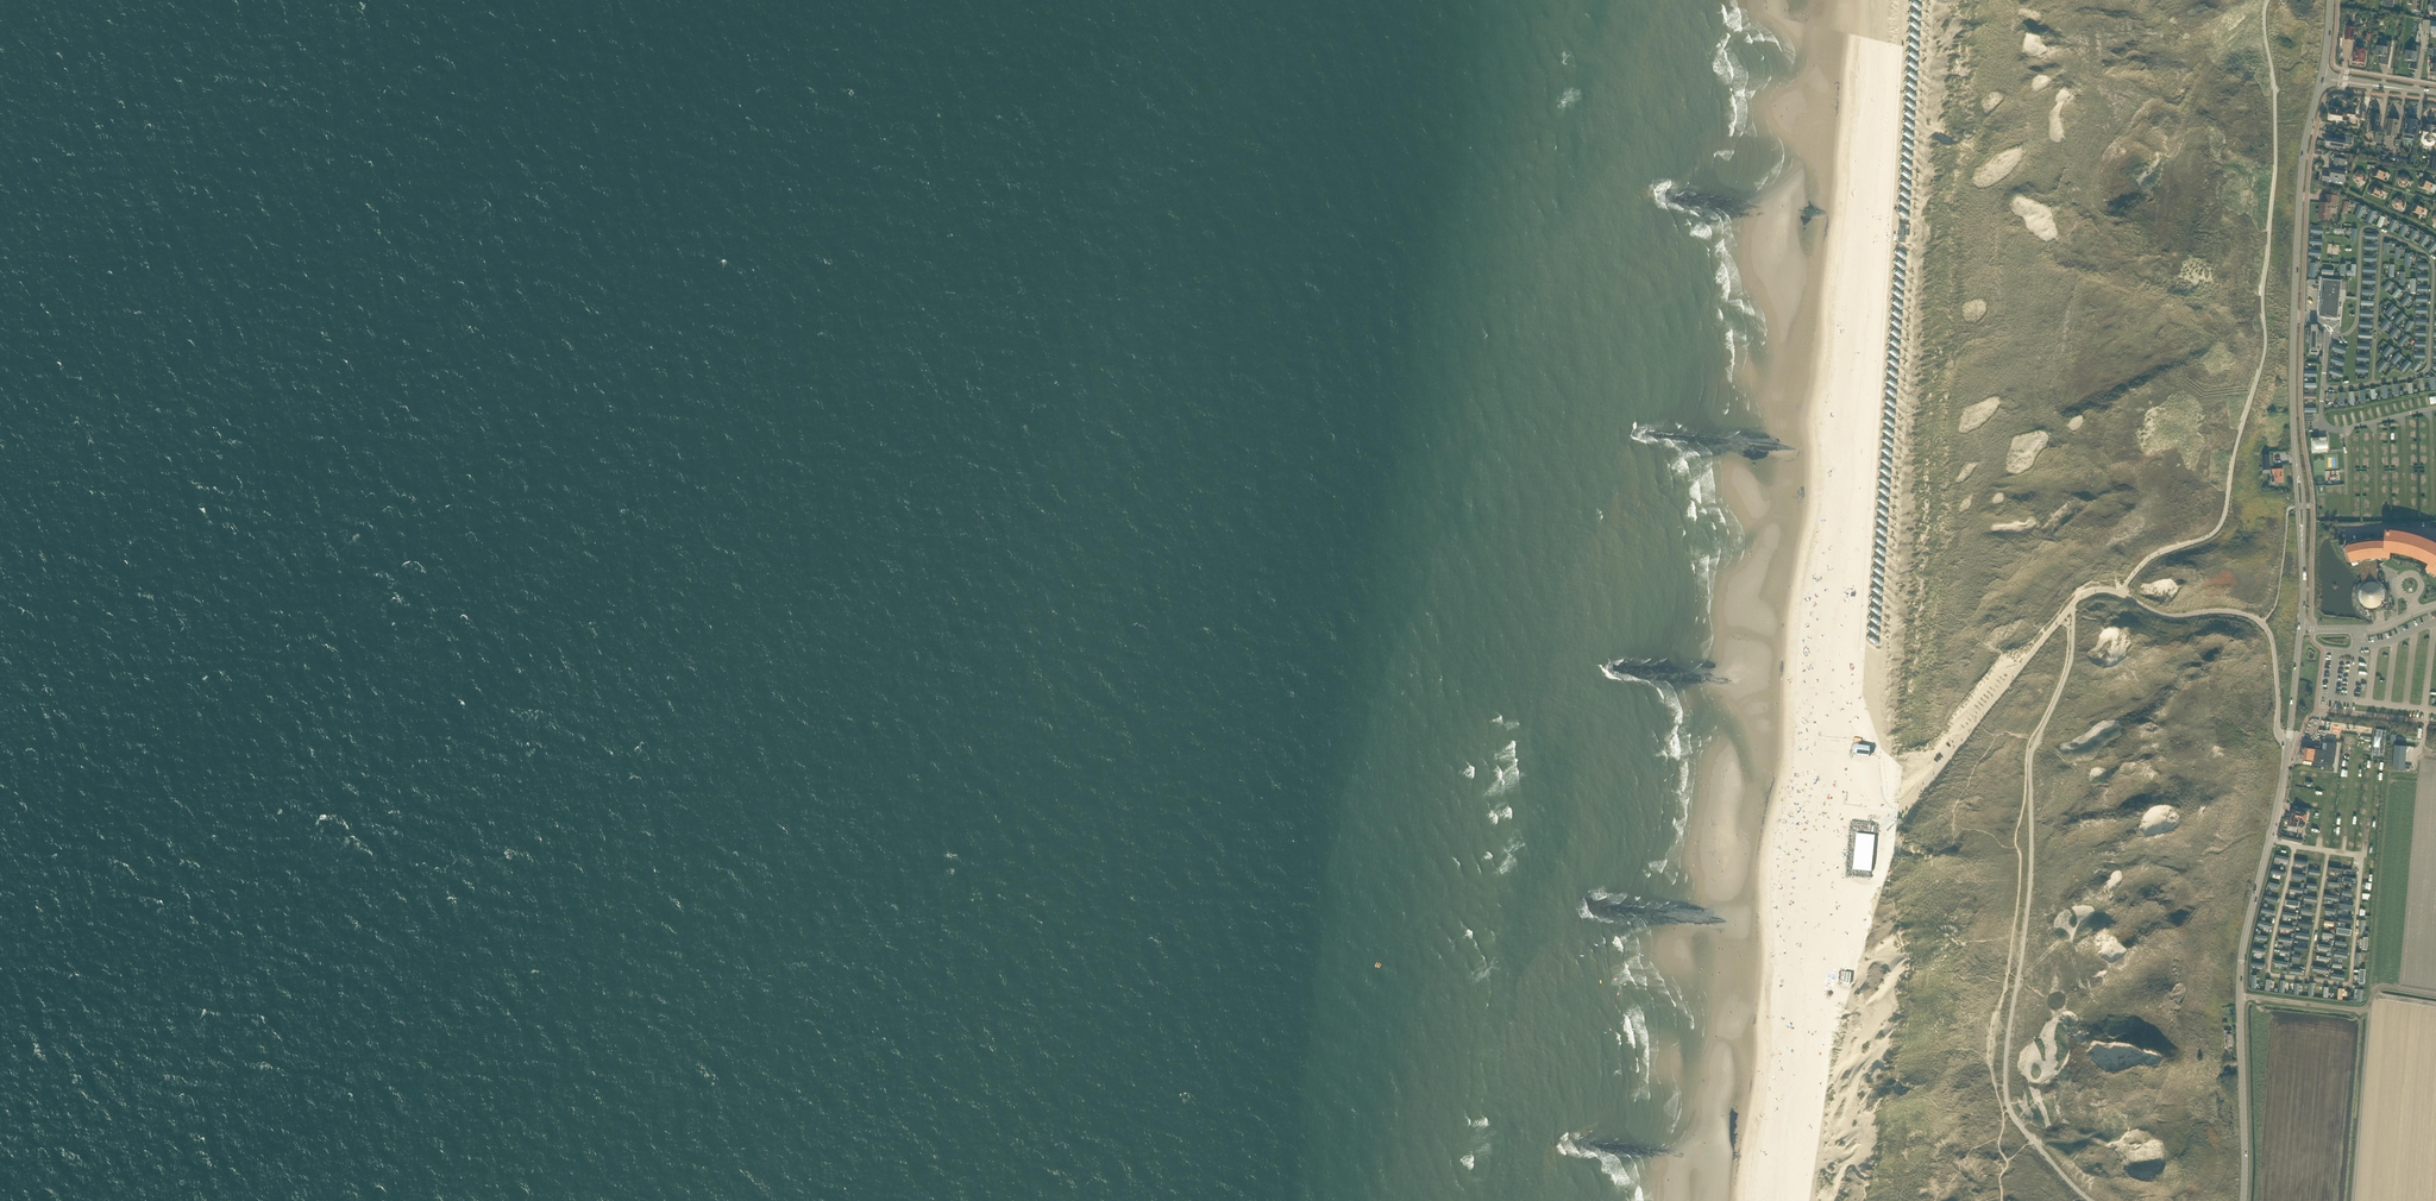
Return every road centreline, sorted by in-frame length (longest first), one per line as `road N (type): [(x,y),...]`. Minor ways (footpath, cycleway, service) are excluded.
road 1 (tertiary): [(2244,1200),(2241,960),(2286,765),(2301,629)]
road 2 (tertiary): [(2297,469),(2302,175),(2321,82)]
road 3 (track): [(2372,984),(2391,775),(2420,776),(2422,751)]
road 4 (track): [(2240,997),(2359,1011),(2371,994),(2435,1004)]
road 5 (track): [(2353,1200),(2367,1007)]

